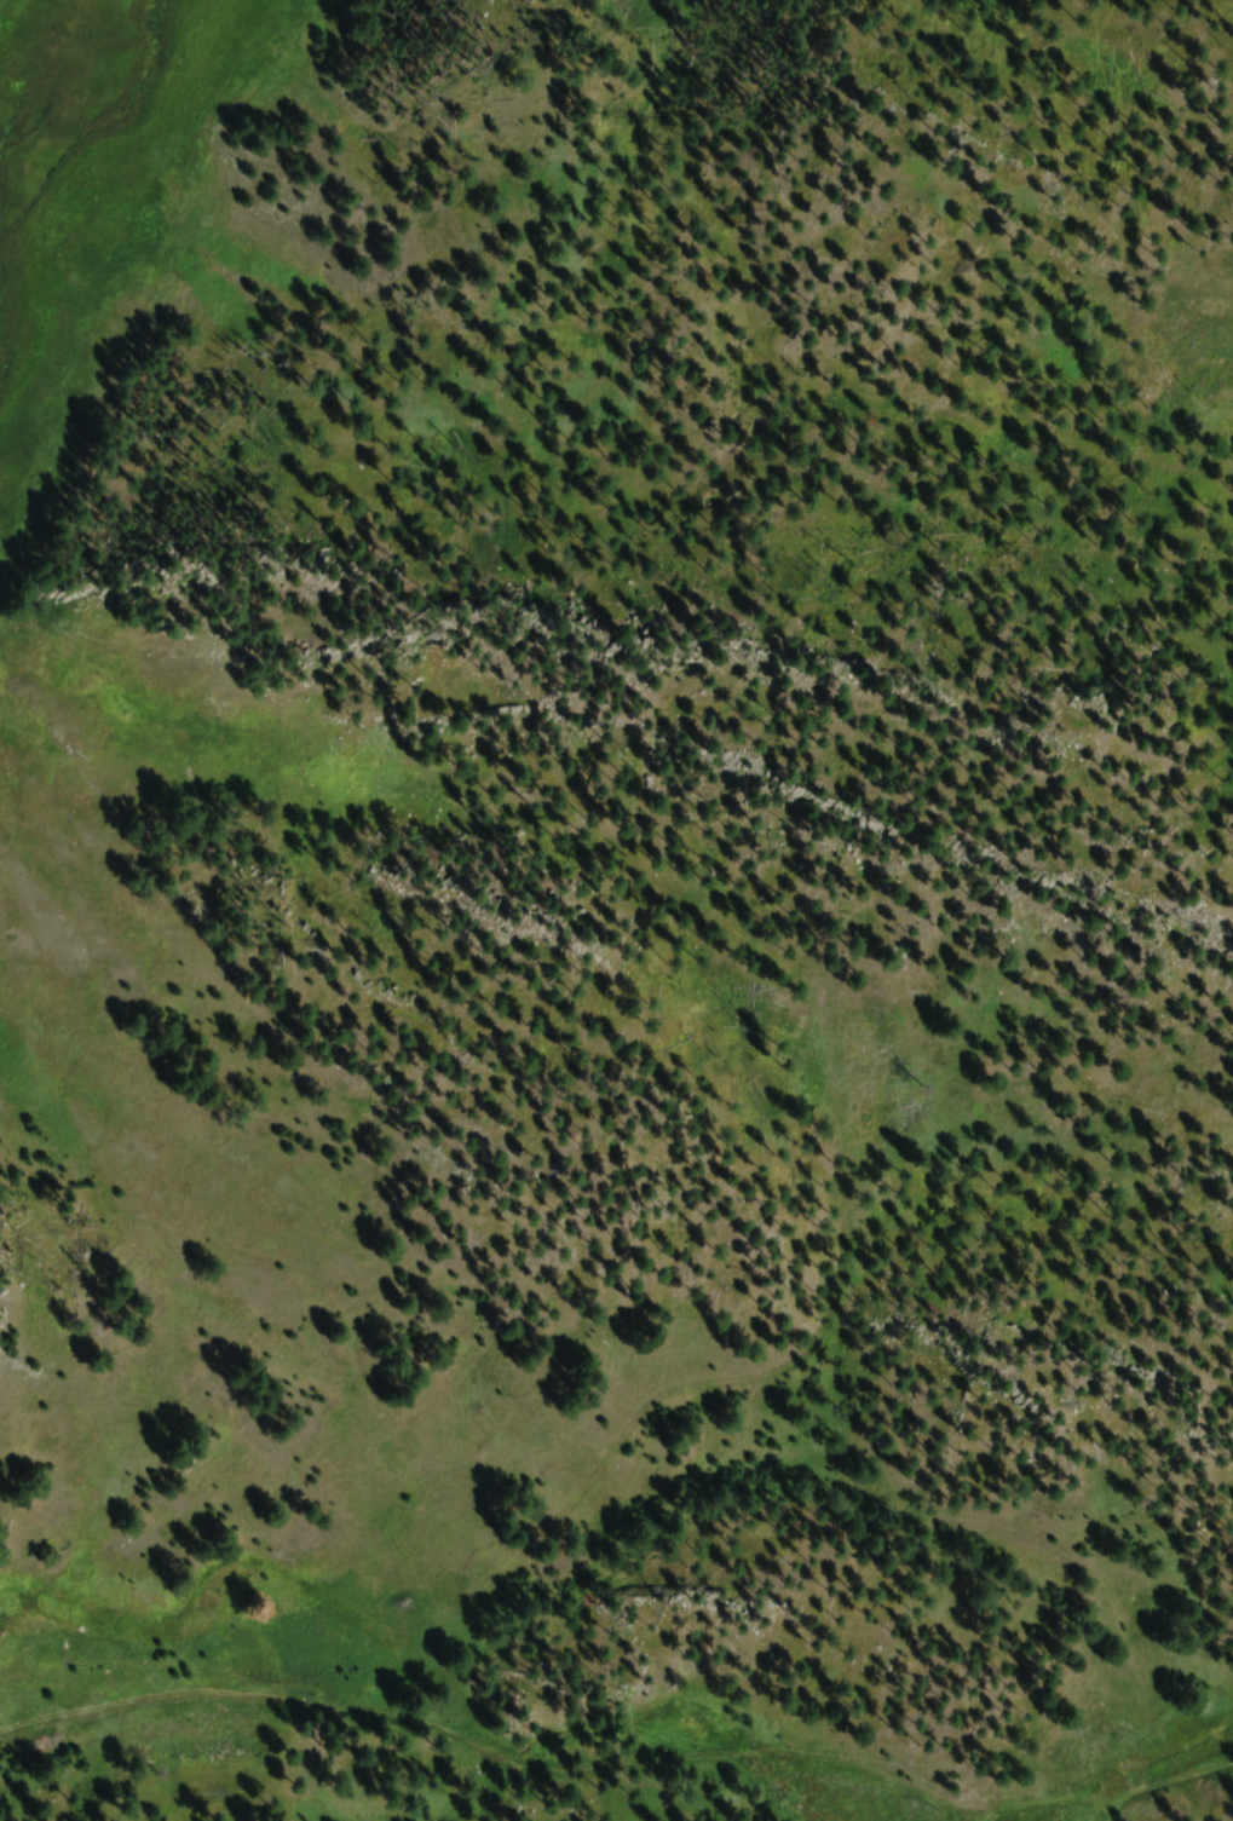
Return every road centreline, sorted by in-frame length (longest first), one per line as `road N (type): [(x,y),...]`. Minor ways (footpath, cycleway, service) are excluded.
road 1 (track): [(1232,1746),(1099,1788),(1001,1793),(772,1747),(609,1758),(237,1706)]

